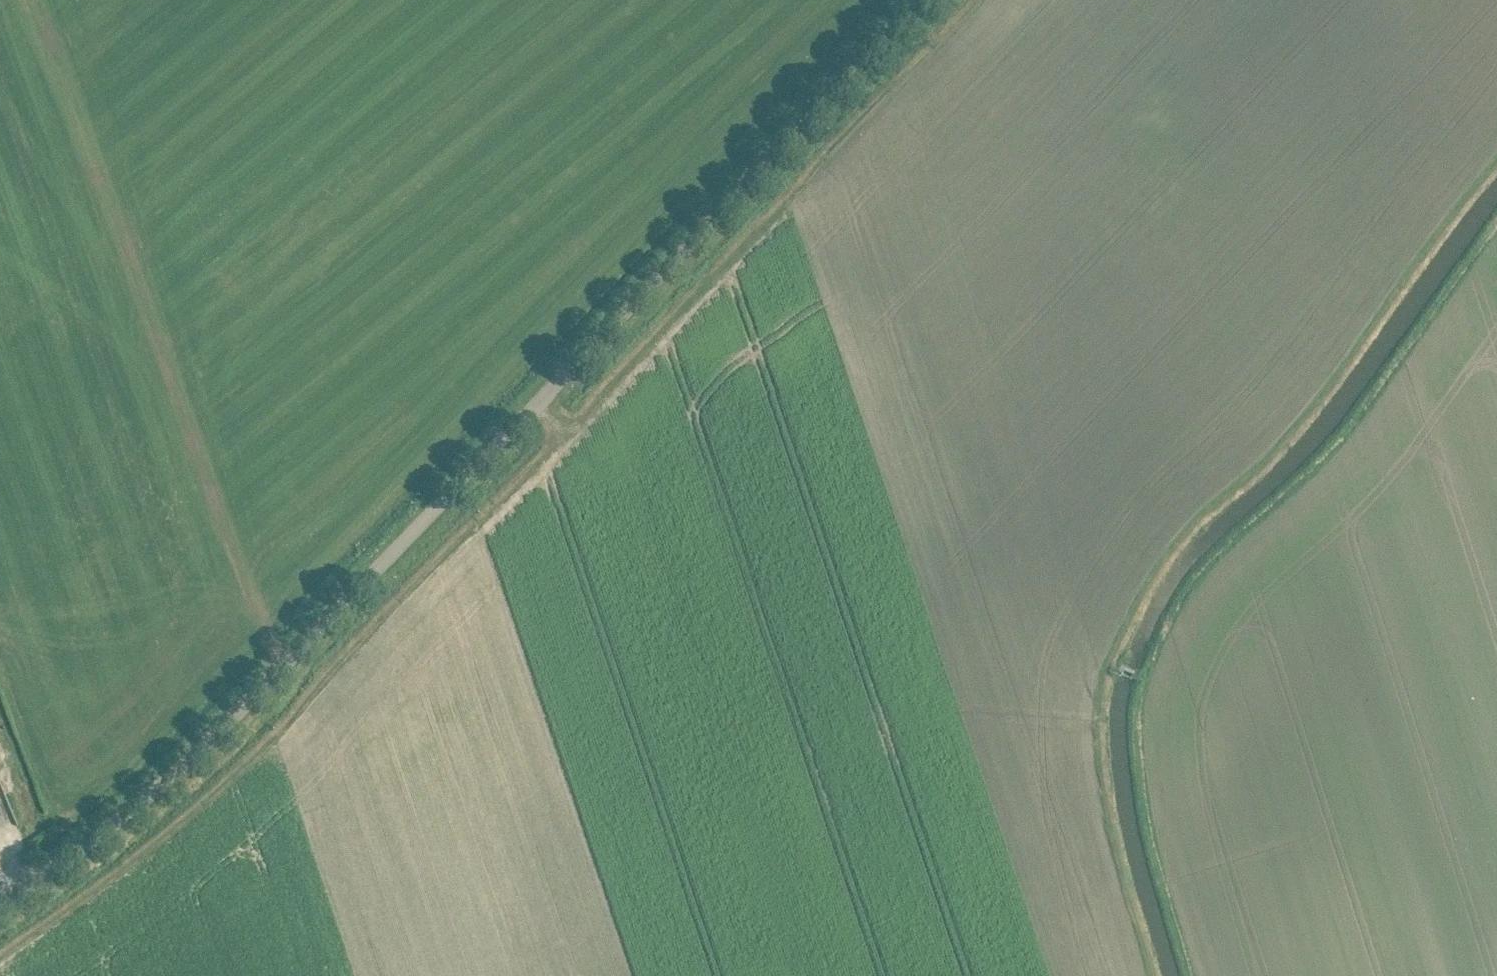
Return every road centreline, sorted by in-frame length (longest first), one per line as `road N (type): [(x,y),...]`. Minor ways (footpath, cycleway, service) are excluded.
road 1 (unclassified): [(0,908),(95,839),(226,727),(928,0)]

